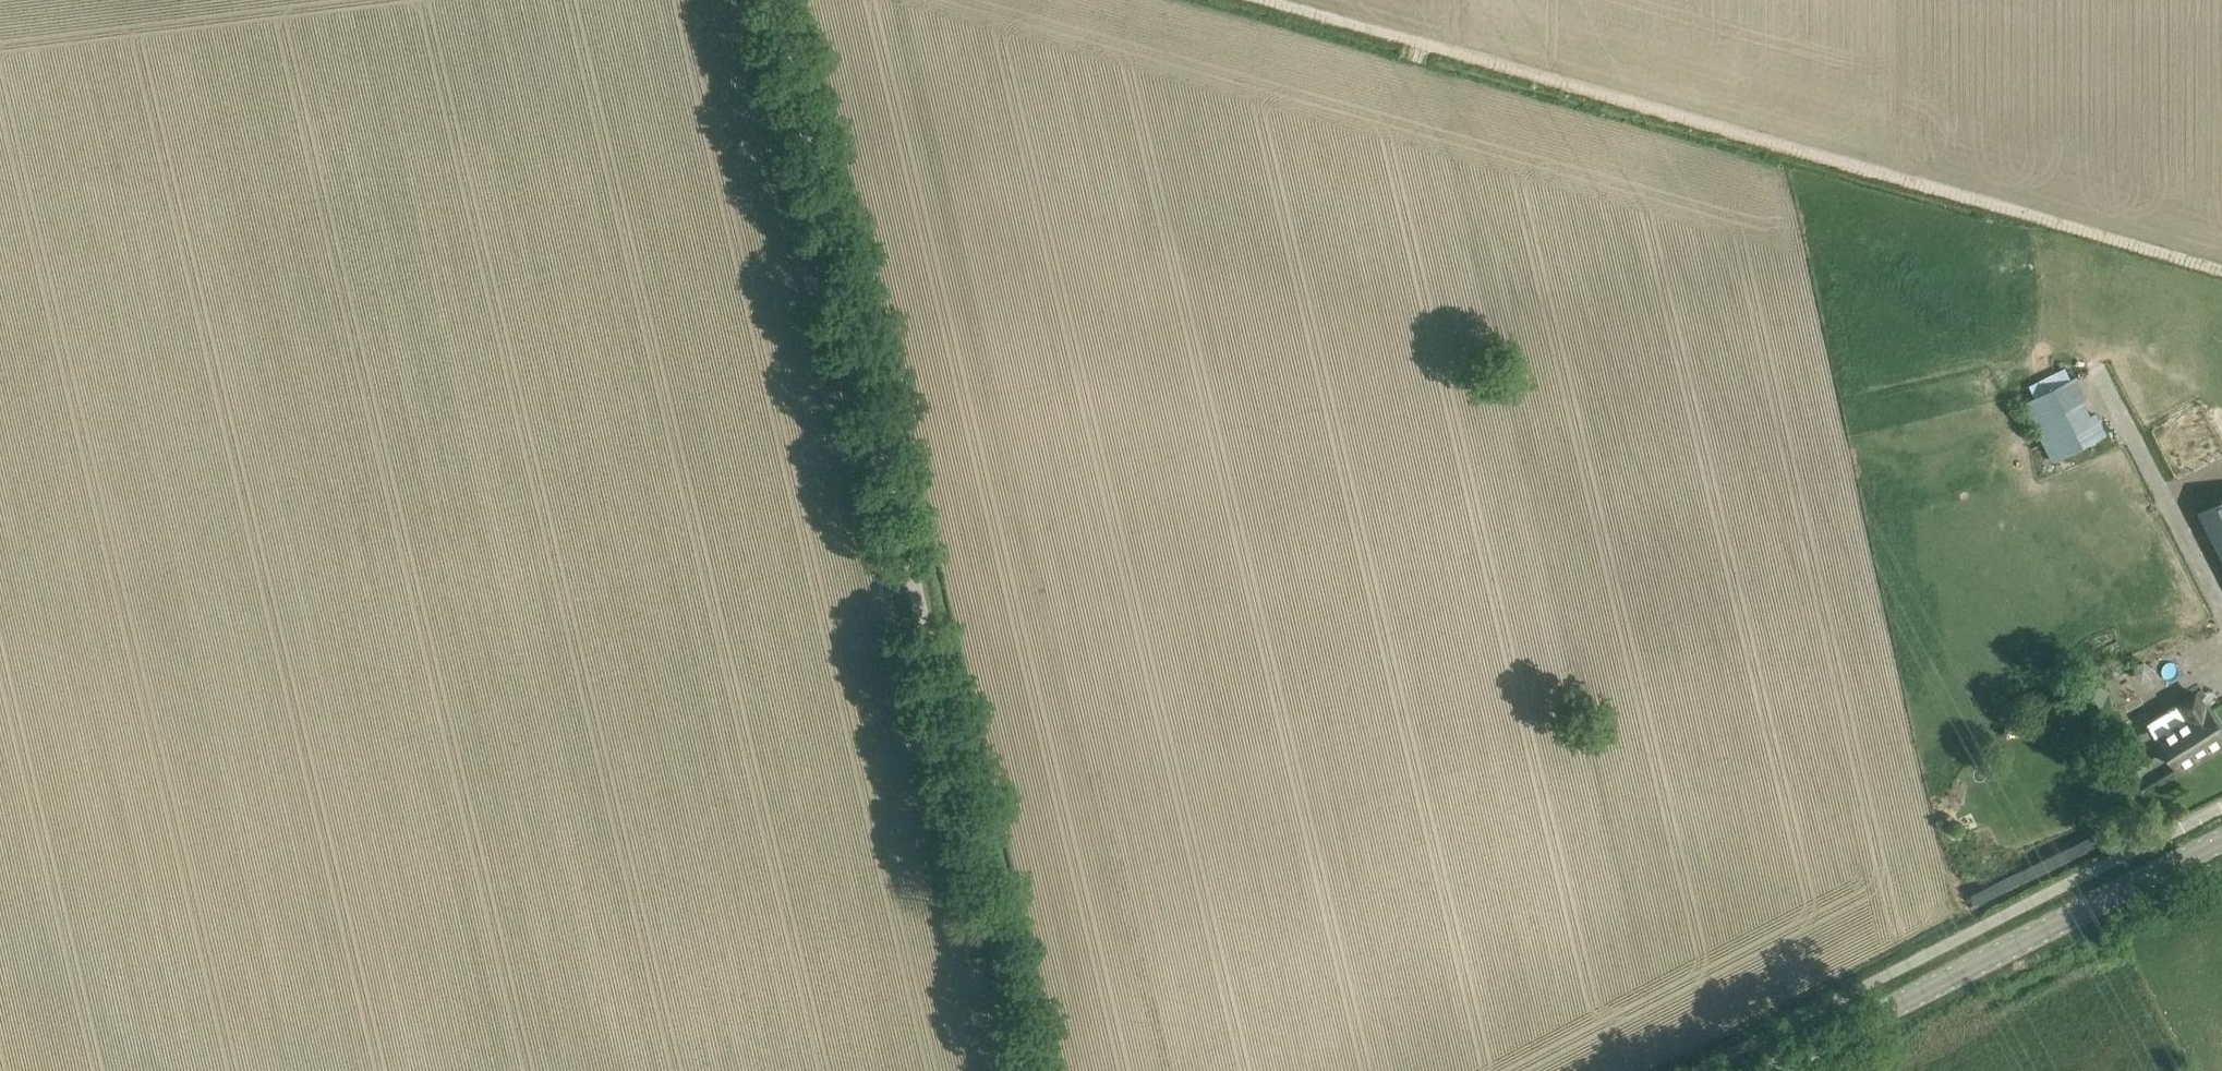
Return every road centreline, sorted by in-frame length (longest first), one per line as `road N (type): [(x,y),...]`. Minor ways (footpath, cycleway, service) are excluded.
road 1 (track): [(1041,1070),(783,0)]
road 2 (tertiary): [(1773,1070),(2221,842)]

